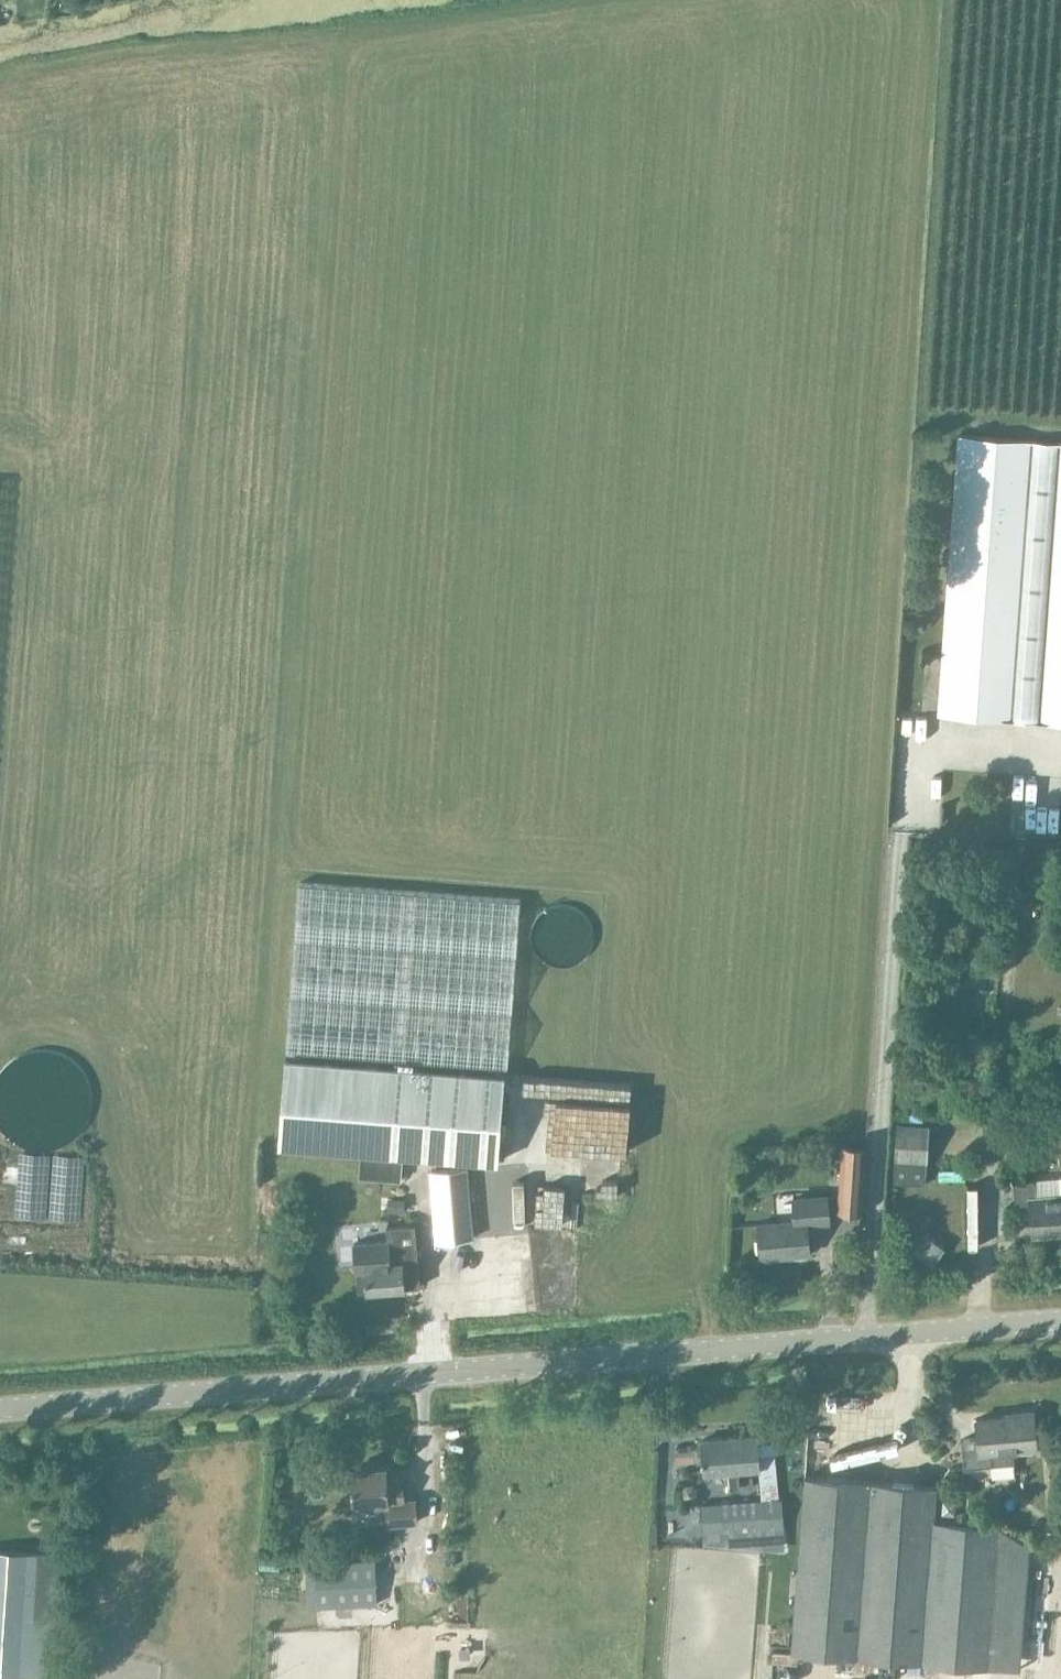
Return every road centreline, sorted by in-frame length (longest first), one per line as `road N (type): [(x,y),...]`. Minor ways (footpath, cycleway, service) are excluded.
road 1 (unclassified): [(0,1411),(1060,1324)]

